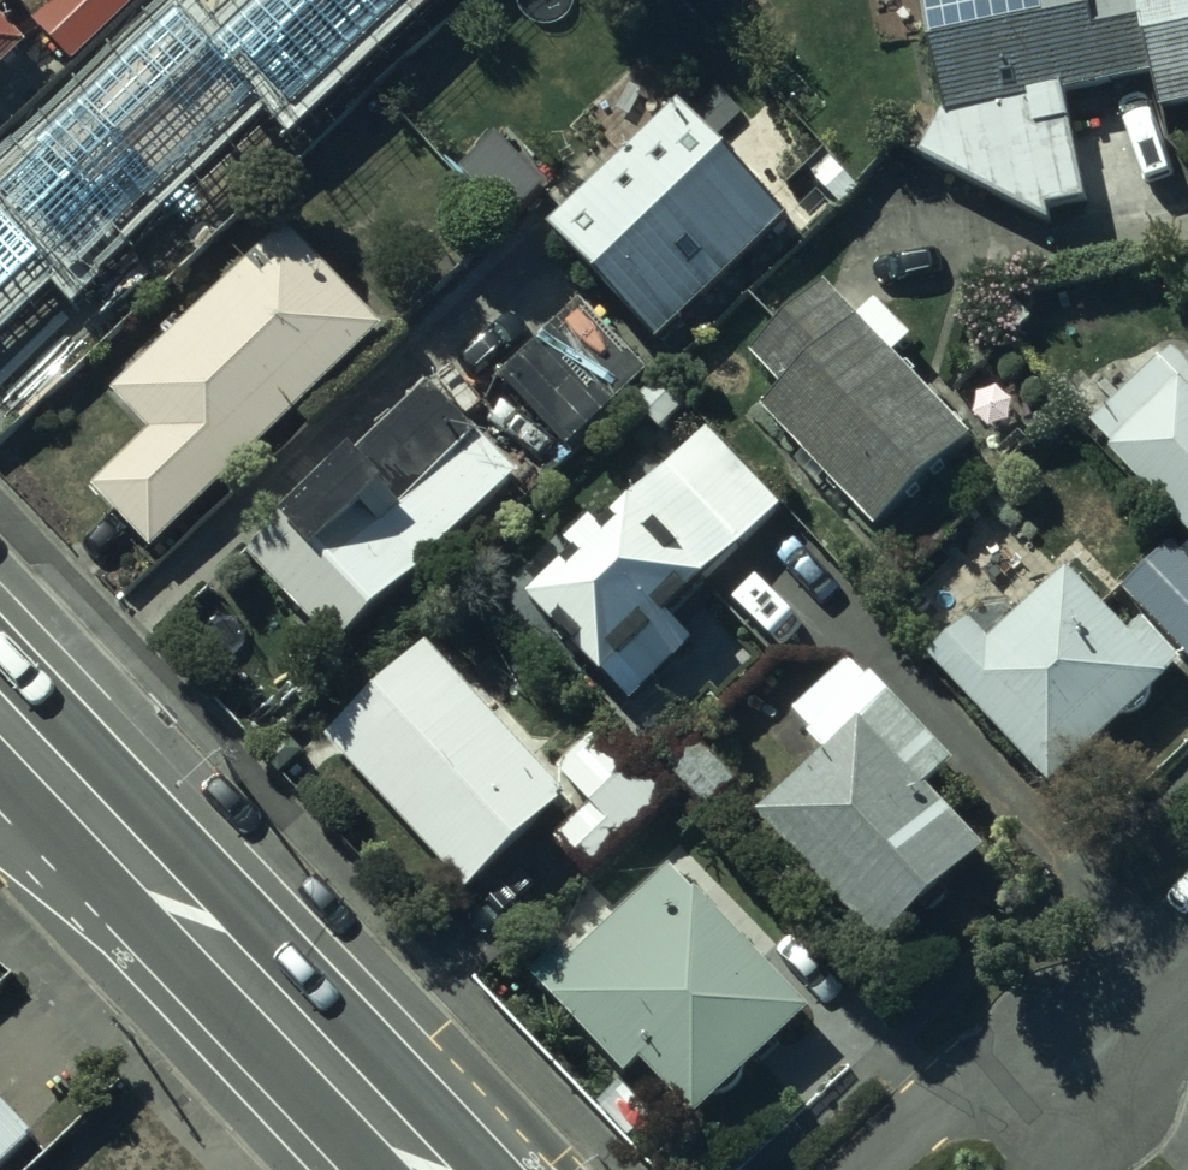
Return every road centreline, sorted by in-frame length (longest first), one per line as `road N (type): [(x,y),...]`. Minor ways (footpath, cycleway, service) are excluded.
road 1 (secondary): [(429,1169),(0,712)]
road 2 (residential): [(858,1169),(941,1095),(1096,1058)]
road 3 (residential): [(1187,971),(1096,1058)]
road 4 (residential): [(1096,1058),(1052,1169)]

